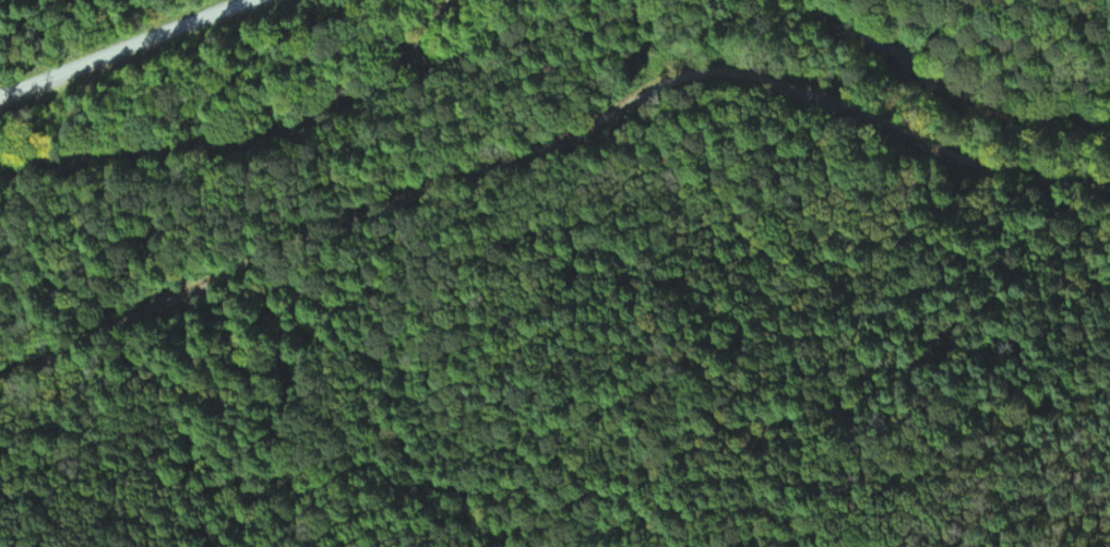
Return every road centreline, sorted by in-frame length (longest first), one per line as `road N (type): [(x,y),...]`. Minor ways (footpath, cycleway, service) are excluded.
road 1 (residential): [(0,96),(246,0)]

